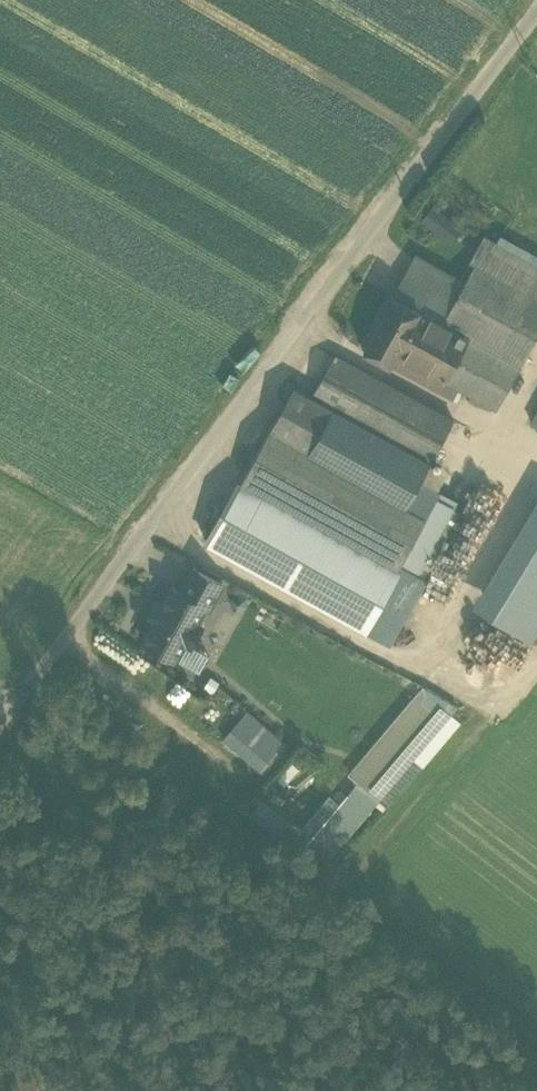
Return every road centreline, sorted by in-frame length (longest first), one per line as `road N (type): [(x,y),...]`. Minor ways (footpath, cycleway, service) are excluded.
road 1 (residential): [(536,3),(7,703)]
road 2 (track): [(0,994),(126,1090)]

